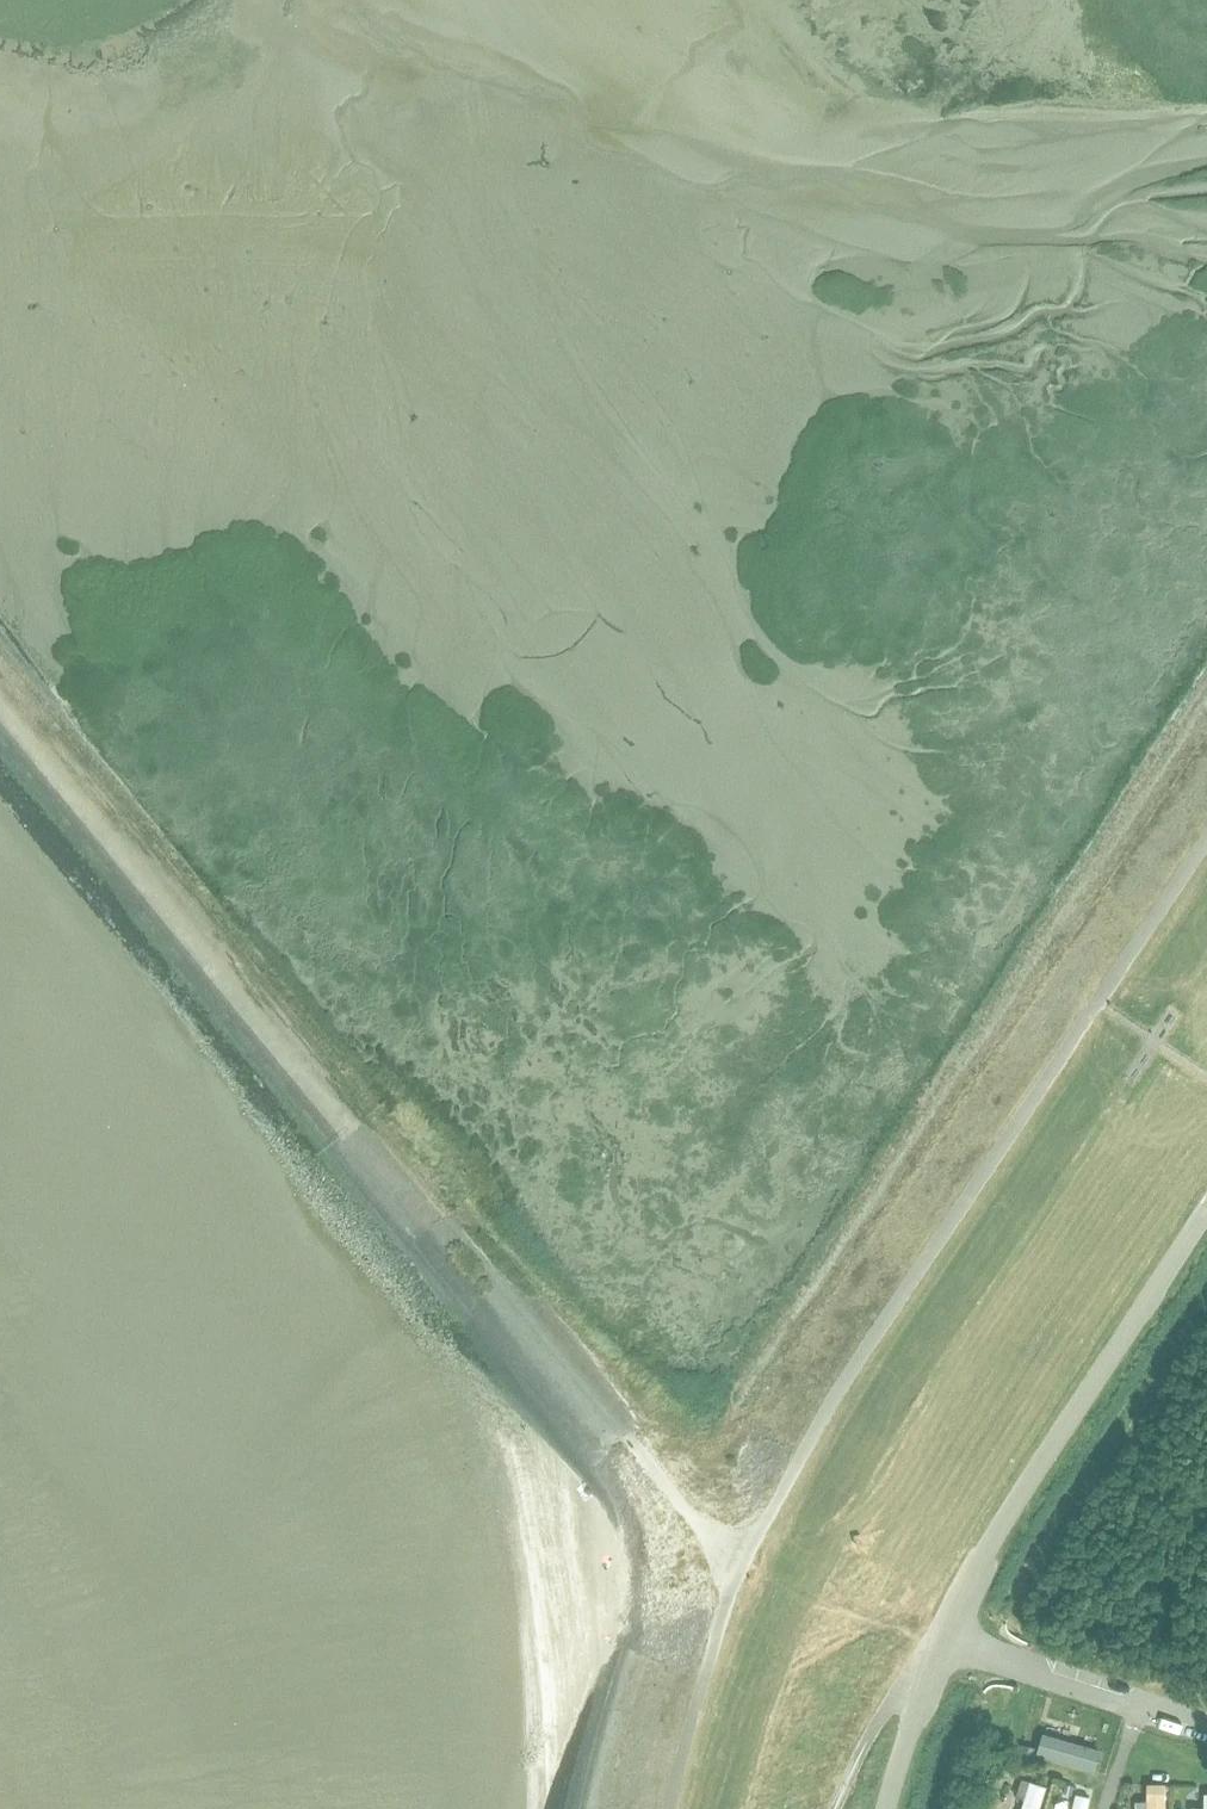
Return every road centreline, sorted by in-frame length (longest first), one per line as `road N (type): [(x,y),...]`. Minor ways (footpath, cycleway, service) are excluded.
road 1 (tertiary): [(888,1808),(912,1728),(1000,1532),(1206,1214)]

